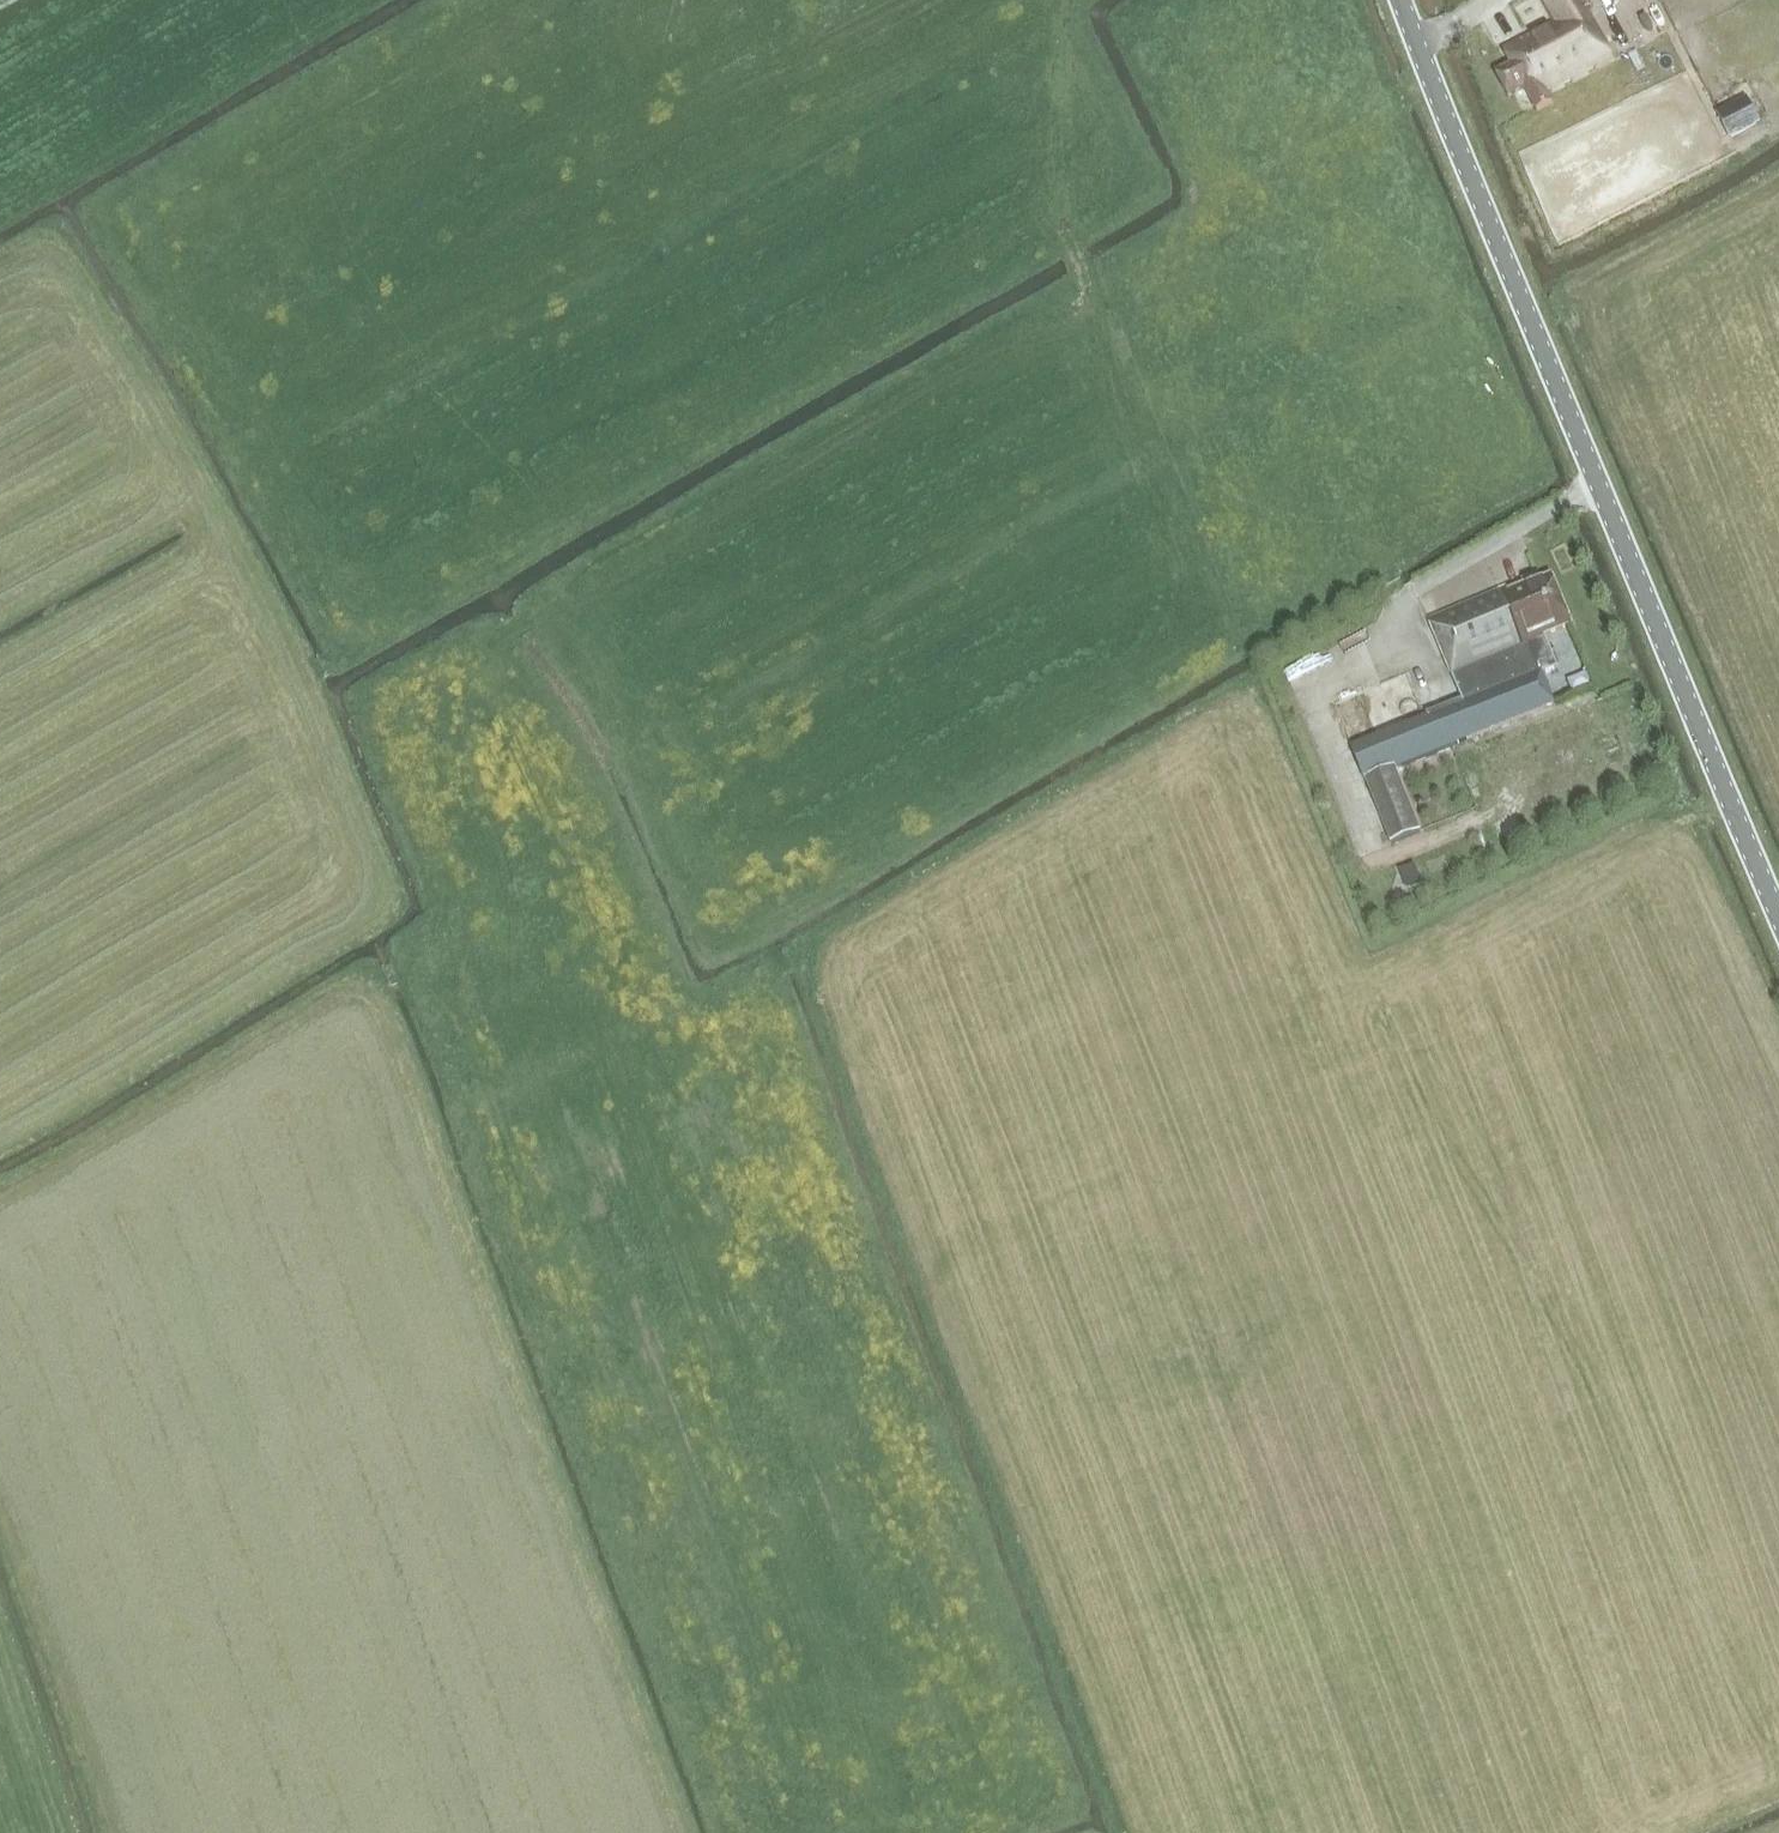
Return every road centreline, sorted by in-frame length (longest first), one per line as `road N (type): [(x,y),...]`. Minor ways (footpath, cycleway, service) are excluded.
road 1 (tertiary): [(1778,917),(1400,0)]

